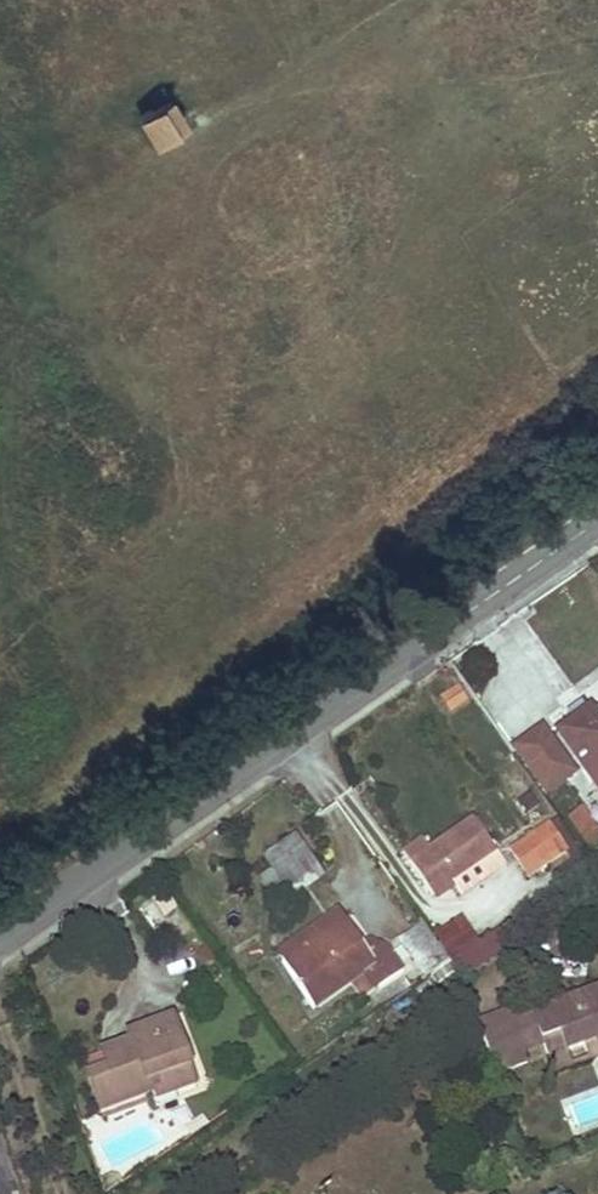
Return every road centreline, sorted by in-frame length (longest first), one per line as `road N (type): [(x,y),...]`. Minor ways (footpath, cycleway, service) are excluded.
road 1 (tertiary): [(597,528),(0,942)]

